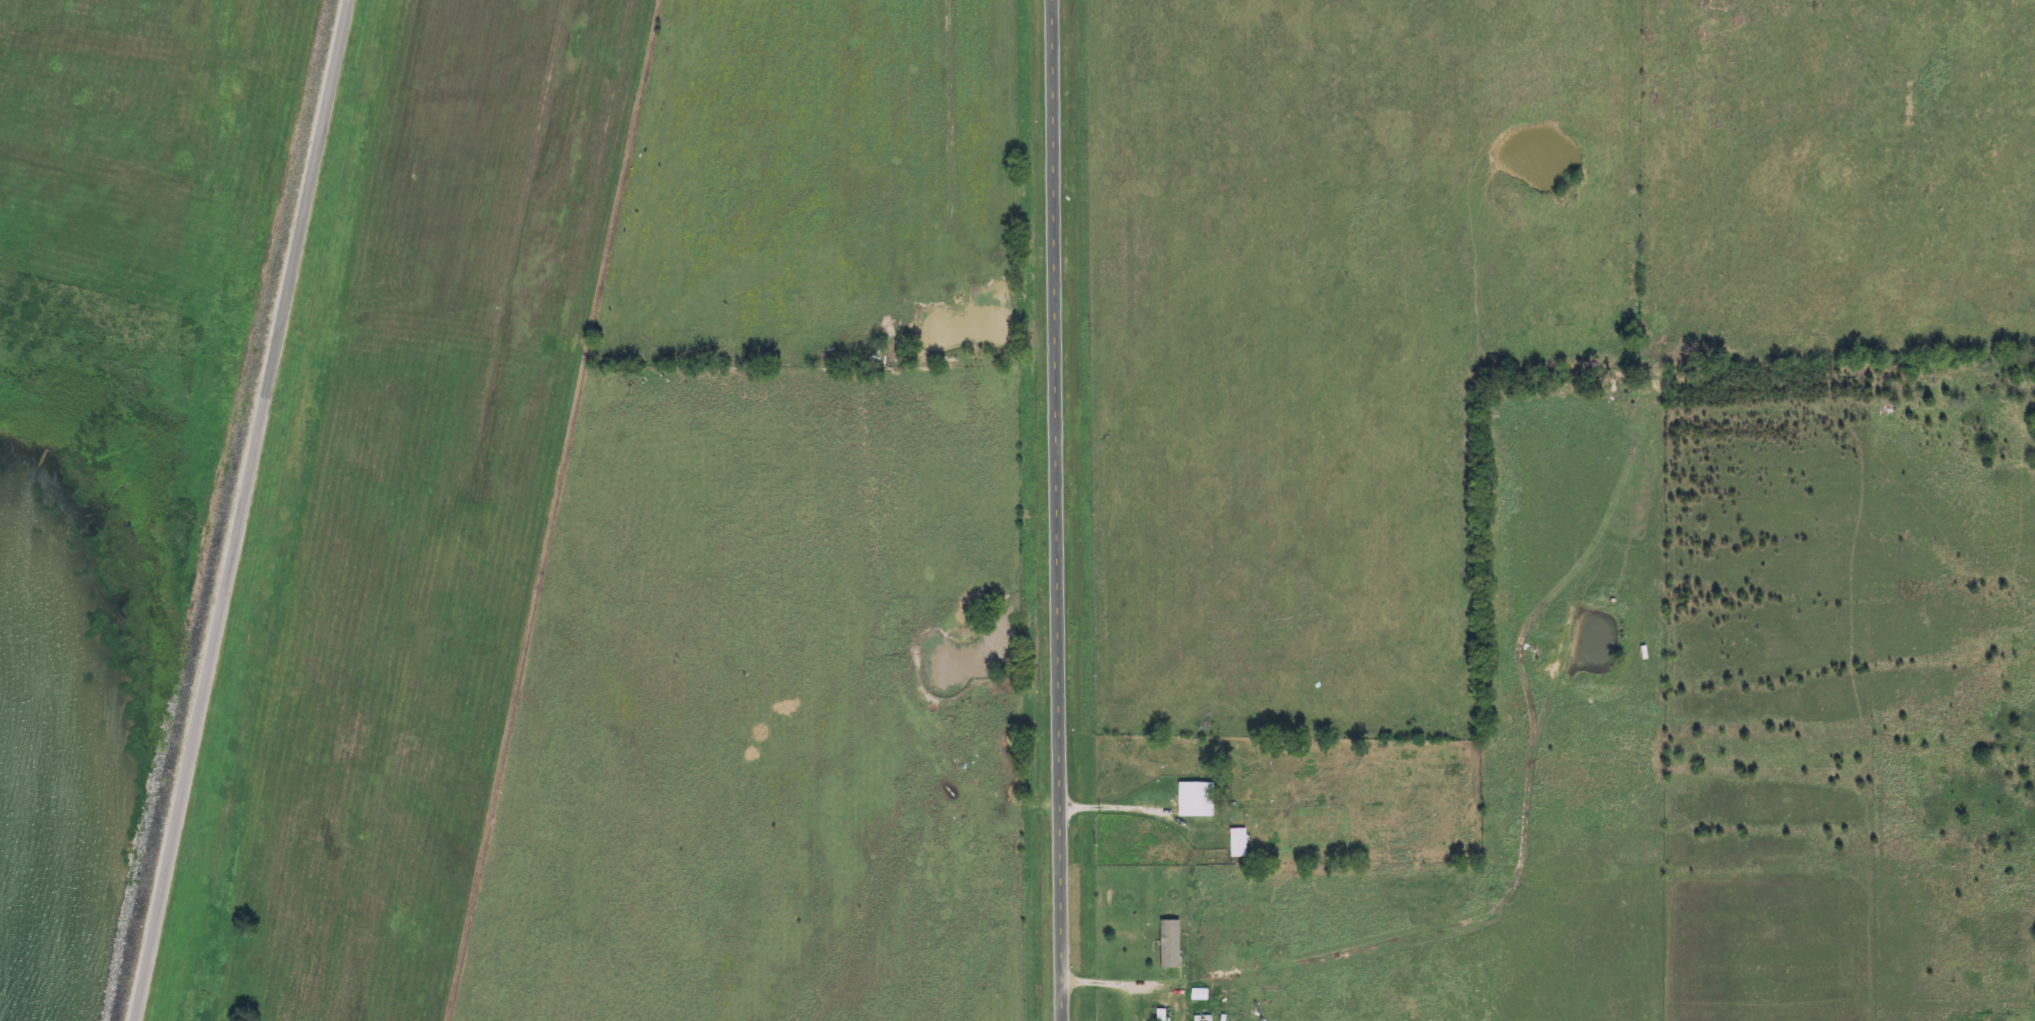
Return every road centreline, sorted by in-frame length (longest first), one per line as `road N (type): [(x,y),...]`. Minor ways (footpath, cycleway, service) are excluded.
road 1 (secondary): [(1052,0),(1064,1020)]

